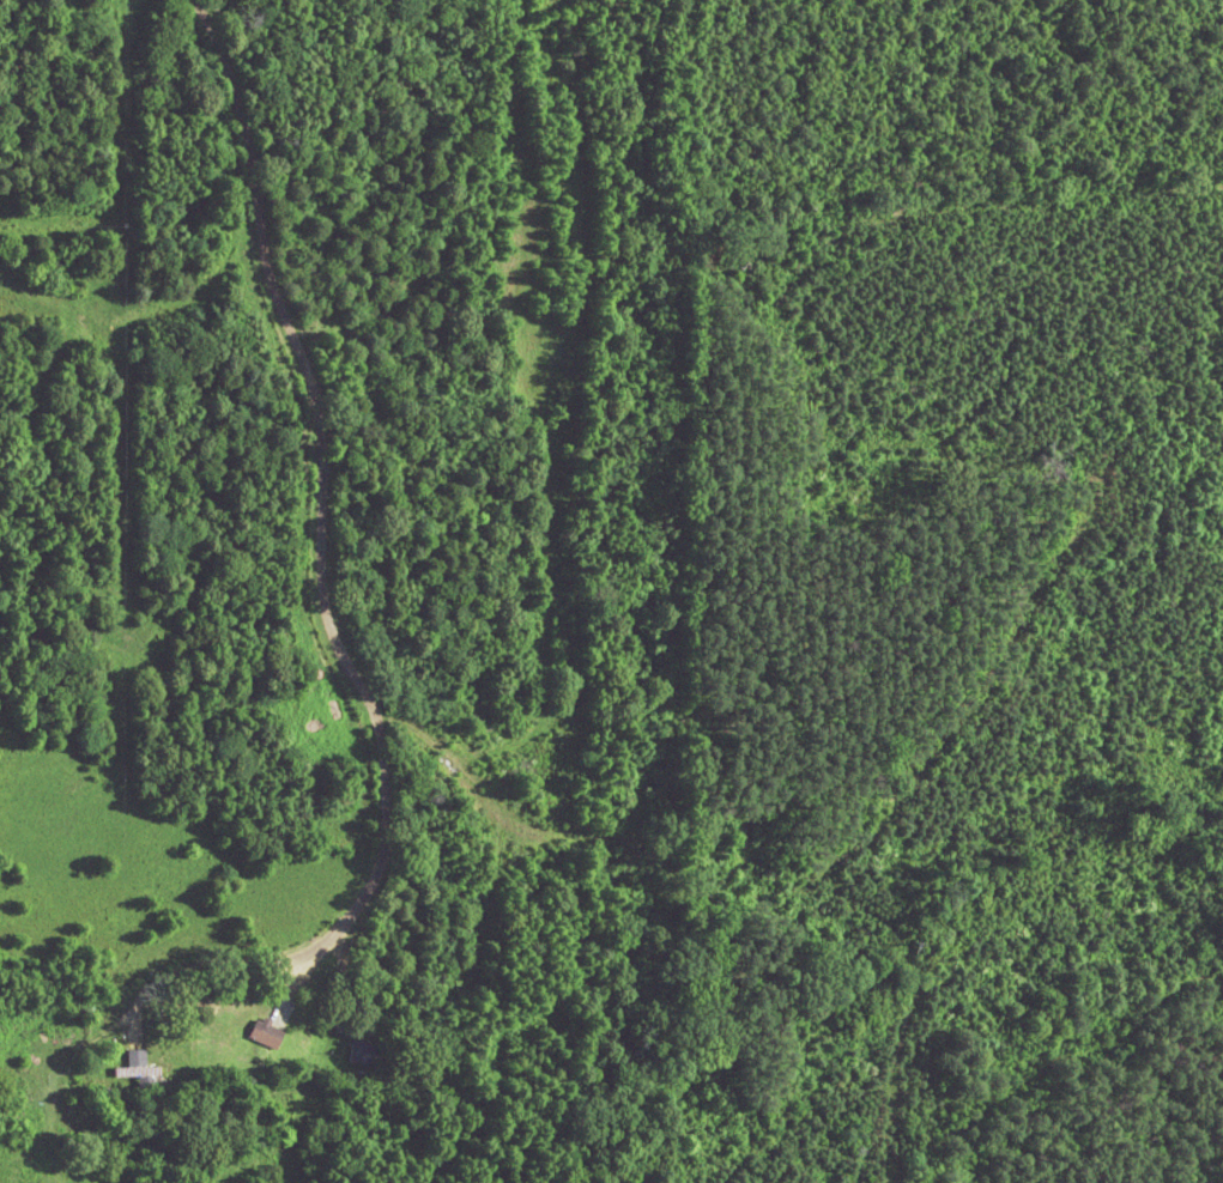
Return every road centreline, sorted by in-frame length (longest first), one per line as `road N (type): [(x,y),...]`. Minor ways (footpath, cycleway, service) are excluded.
road 1 (residential): [(77,995),(157,921),(279,864),(334,772),(328,686),(255,576),(242,268),(152,0)]

